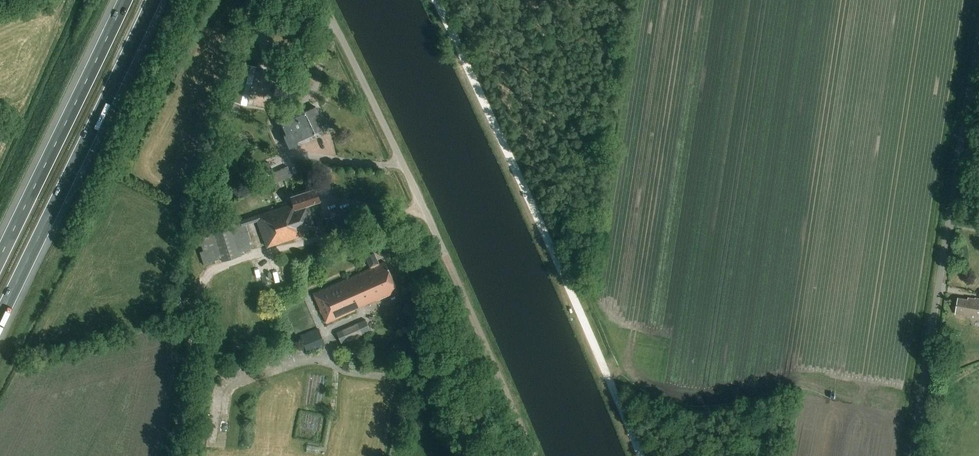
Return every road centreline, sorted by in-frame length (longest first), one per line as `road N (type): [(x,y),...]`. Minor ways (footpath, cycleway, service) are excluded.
road 1 (unclassified): [(533,455),(323,0)]
road 2 (unclassified): [(913,455),(978,39)]
road 3 (motorway): [(0,318),(155,0)]
road 4 (motorway): [(126,0),(0,260)]

